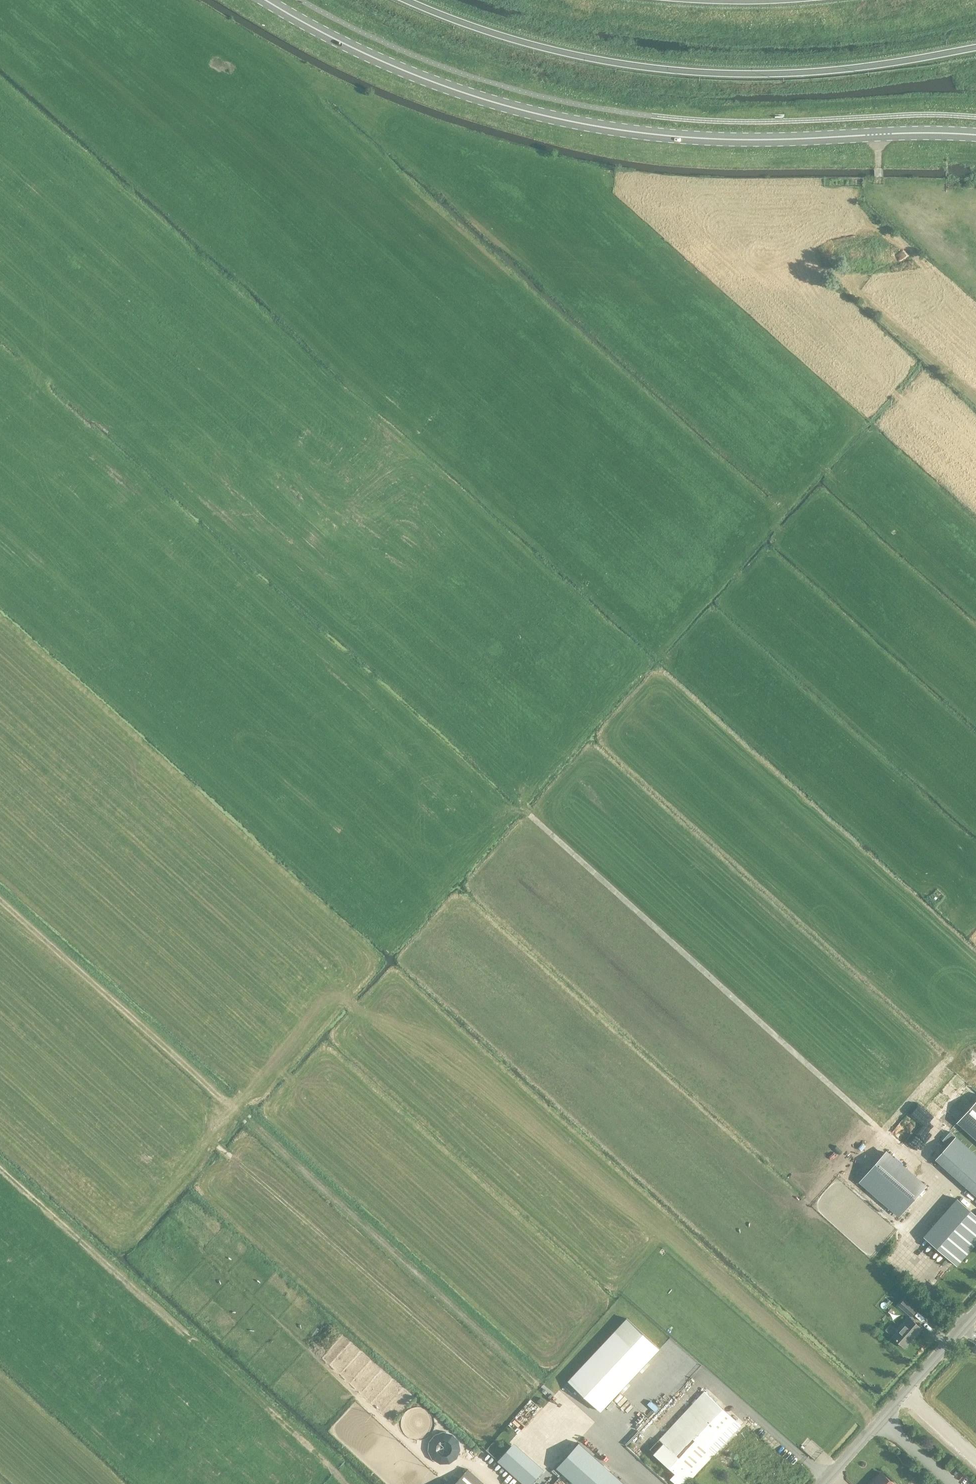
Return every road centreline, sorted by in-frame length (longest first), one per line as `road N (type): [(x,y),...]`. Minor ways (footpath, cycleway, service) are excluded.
road 1 (secondary): [(975,135),(748,139),(587,125),(424,79),(268,0)]
road 2 (trunk): [(404,0),(559,54),(660,72),(813,73),(975,50)]
road 3 (track): [(0,1169),(347,1483)]
road 4 (tertiary): [(824,1483),(975,1314)]

